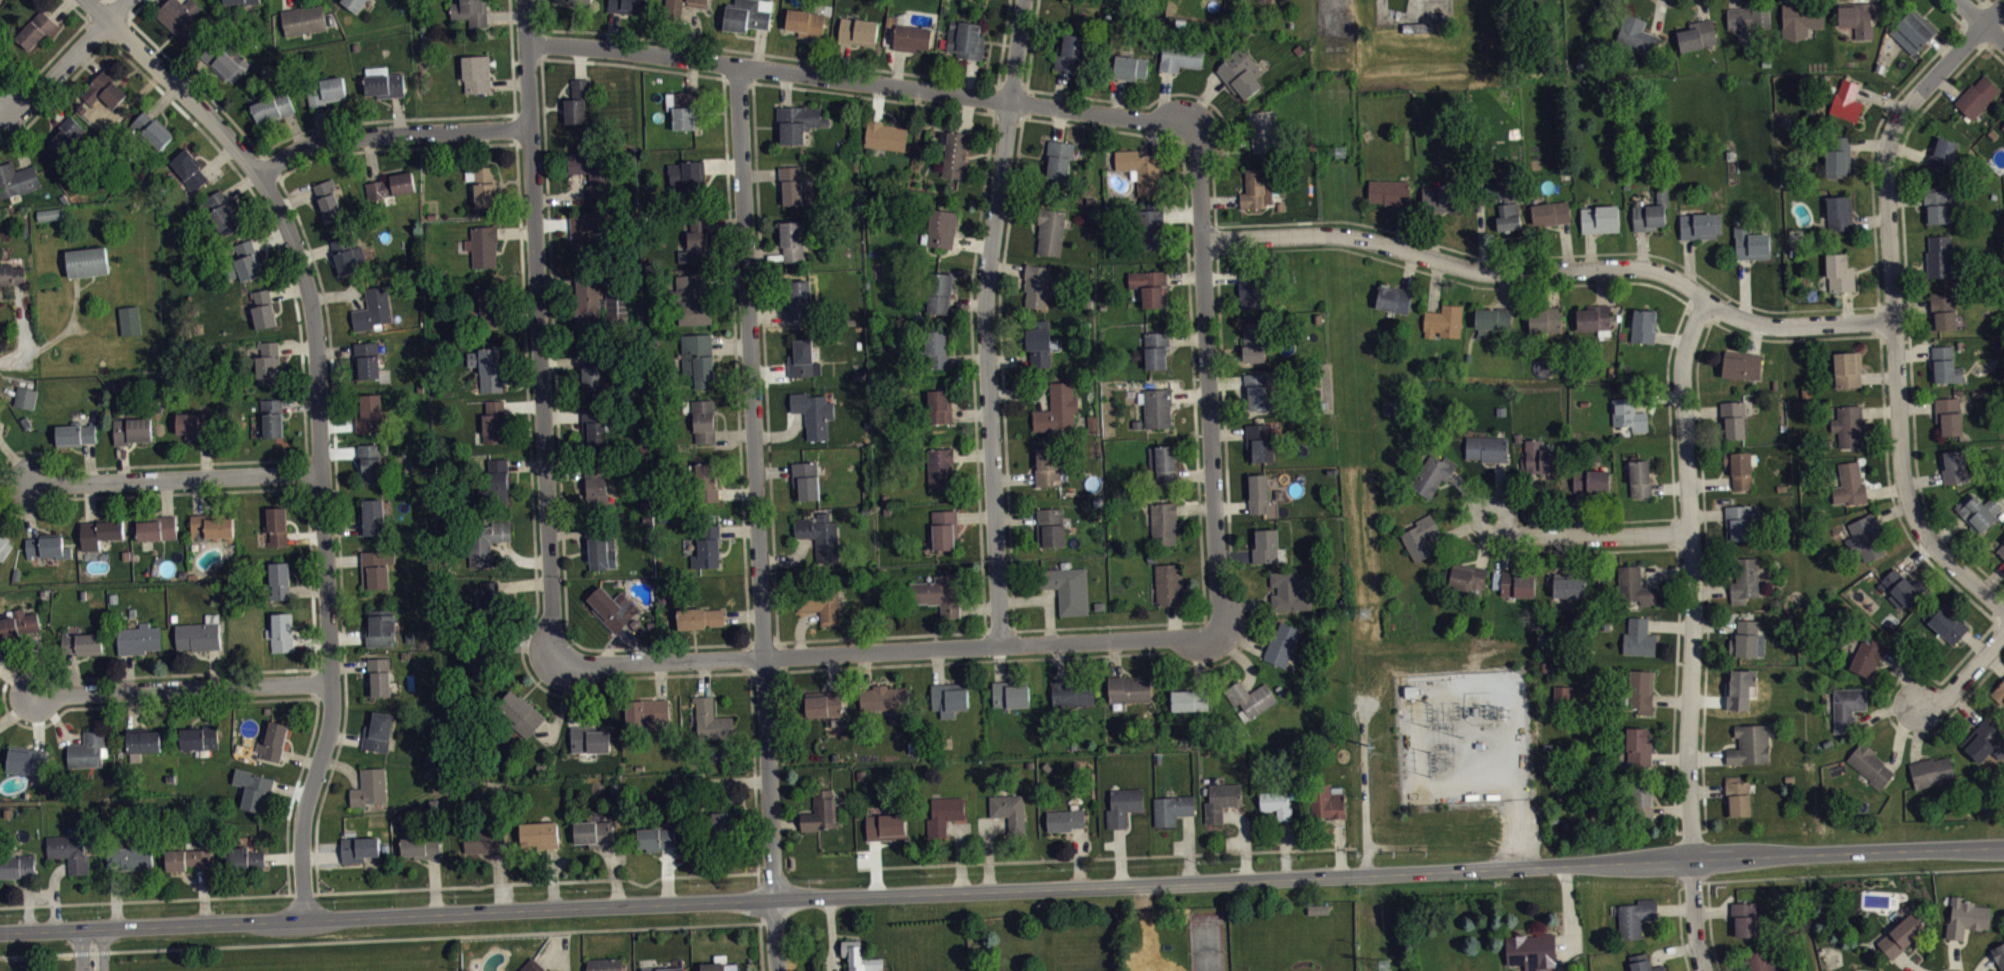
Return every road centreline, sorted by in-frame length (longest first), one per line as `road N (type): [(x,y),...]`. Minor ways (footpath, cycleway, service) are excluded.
road 1 (tertiary): [(0,932),(2003,845)]
road 2 (residential): [(302,916),(301,814),(328,722),(330,682),(306,290),(261,174),(87,0)]
road 3 (residential): [(772,898),(736,65)]
road 4 (residential): [(1893,321),(1765,325),(1734,317),(1647,269),(1466,268),(1328,234),(1203,240)]
road 5 (residential): [(2003,610),(1920,529),(1903,490),(1886,177),(1898,118),(2003,2)]
road 6 (residential): [(526,41),(1197,131)]
road 7 (residential): [(553,663),(524,0)]
road 8 (residential): [(553,663),(1211,634)]
road 9 (residential): [(999,644),(984,327),(1023,0)]
road 10 (residential): [(1704,299),(1681,375),(1693,607),(1686,768),(1692,858)]
road 11 (residential): [(1211,634),(1219,616),(1197,131)]
road 12 (residential): [(32,694),(330,682)]
road 13 (residential): [(1690,530),(1516,534),(1506,501),(1477,506),(1479,528),(1516,534)]
road 14 (residential): [(30,486),(322,472)]
road 15 (residential): [(261,174),(326,138),(527,127)]
road 16 (residential): [(0,111),(25,107),(123,0)]

